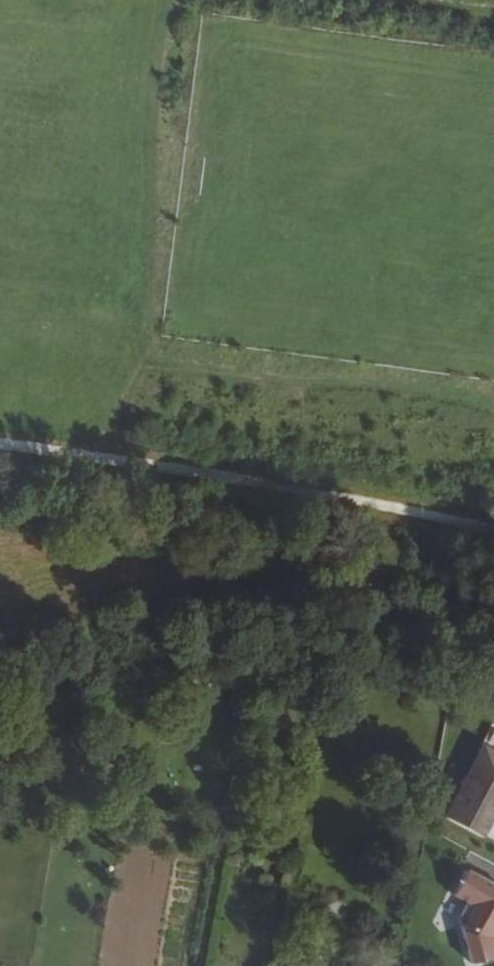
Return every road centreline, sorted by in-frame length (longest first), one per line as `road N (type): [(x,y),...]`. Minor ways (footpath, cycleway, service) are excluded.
road 1 (track): [(493,529),(0,446)]
road 2 (track): [(136,365),(493,407)]

